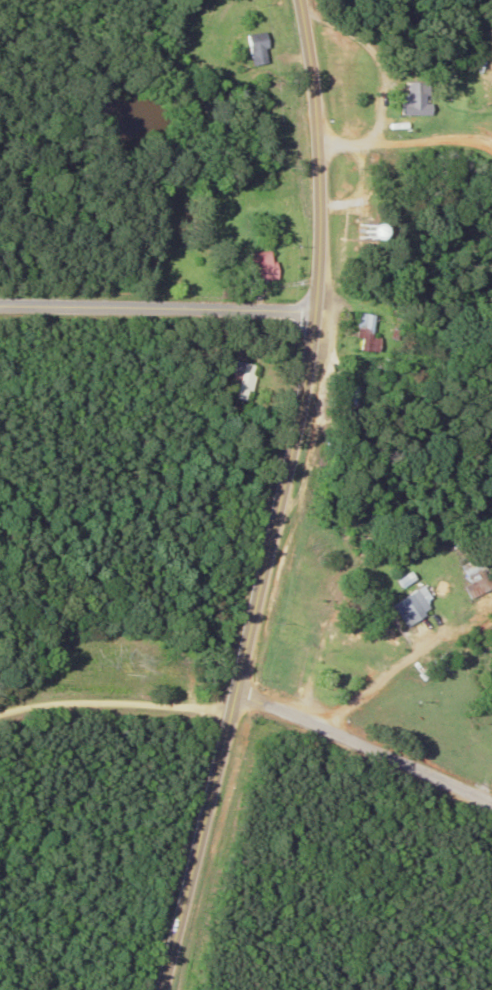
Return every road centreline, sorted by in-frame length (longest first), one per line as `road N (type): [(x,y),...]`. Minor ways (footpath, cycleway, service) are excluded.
road 1 (secondary): [(134,989),(206,793),(299,376),(312,214),(289,0)]
road 2 (residential): [(305,314),(0,299)]
road 3 (residential): [(491,833),(229,696)]
road 4 (residential): [(229,696),(113,695),(0,731)]

